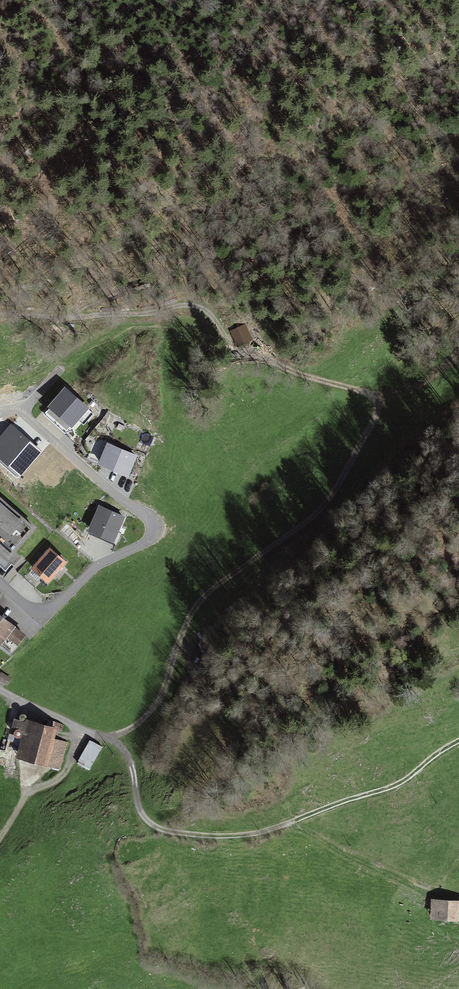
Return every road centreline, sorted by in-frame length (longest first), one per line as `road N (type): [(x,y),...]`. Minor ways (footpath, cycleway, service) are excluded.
road 1 (track): [(0,324),(191,309),(213,315),(275,366),(399,404),(404,418),(324,522),(209,595),(161,703),(107,739),(130,759),(138,805),(153,825),(221,836),(268,830),(395,785),(458,741)]
road 2 (residential): [(0,582),(29,608),(45,610),(96,565),(153,535),(150,519),(23,408)]
road 3 (track): [(0,836),(28,793),(63,776),(84,731)]

